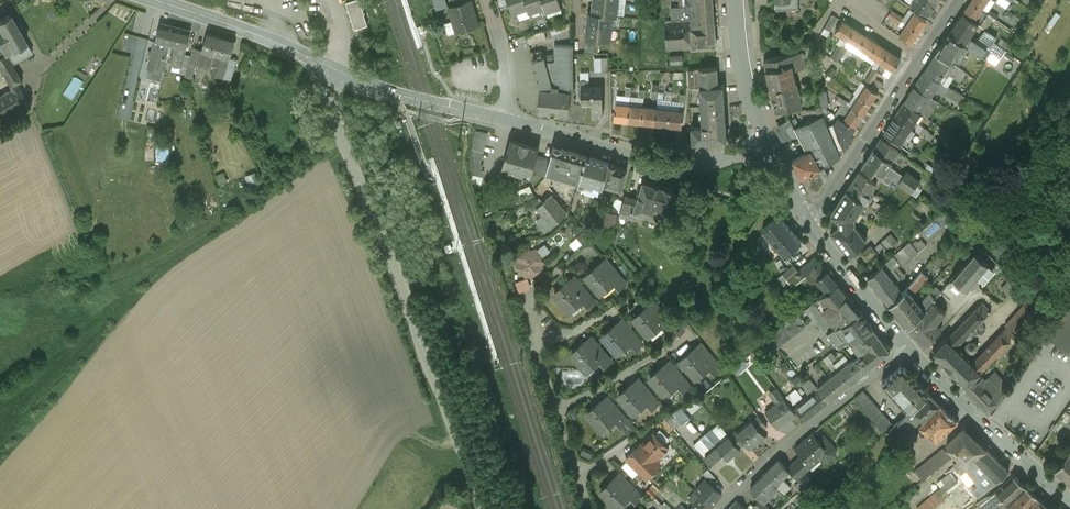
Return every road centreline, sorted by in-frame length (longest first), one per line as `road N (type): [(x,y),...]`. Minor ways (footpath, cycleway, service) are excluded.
road 1 (unclassified): [(488,508),(338,123),(327,90),(333,65)]
road 2 (secondary): [(507,117),(689,166),(766,140)]
road 3 (residential): [(906,340),(777,446),(716,508)]
road 4 (primary): [(1069,494),(906,340)]
road 5 (residential): [(592,508),(526,299)]
road 6 (residential): [(804,216),(827,198),(920,56)]
road 7 (secondary): [(162,0),(333,65)]
road 8 (secondary): [(333,65),(398,91),(507,117)]
road 9 (primary): [(906,340),(804,216)]
road 10 (primary): [(766,140),(744,76),(735,0)]

